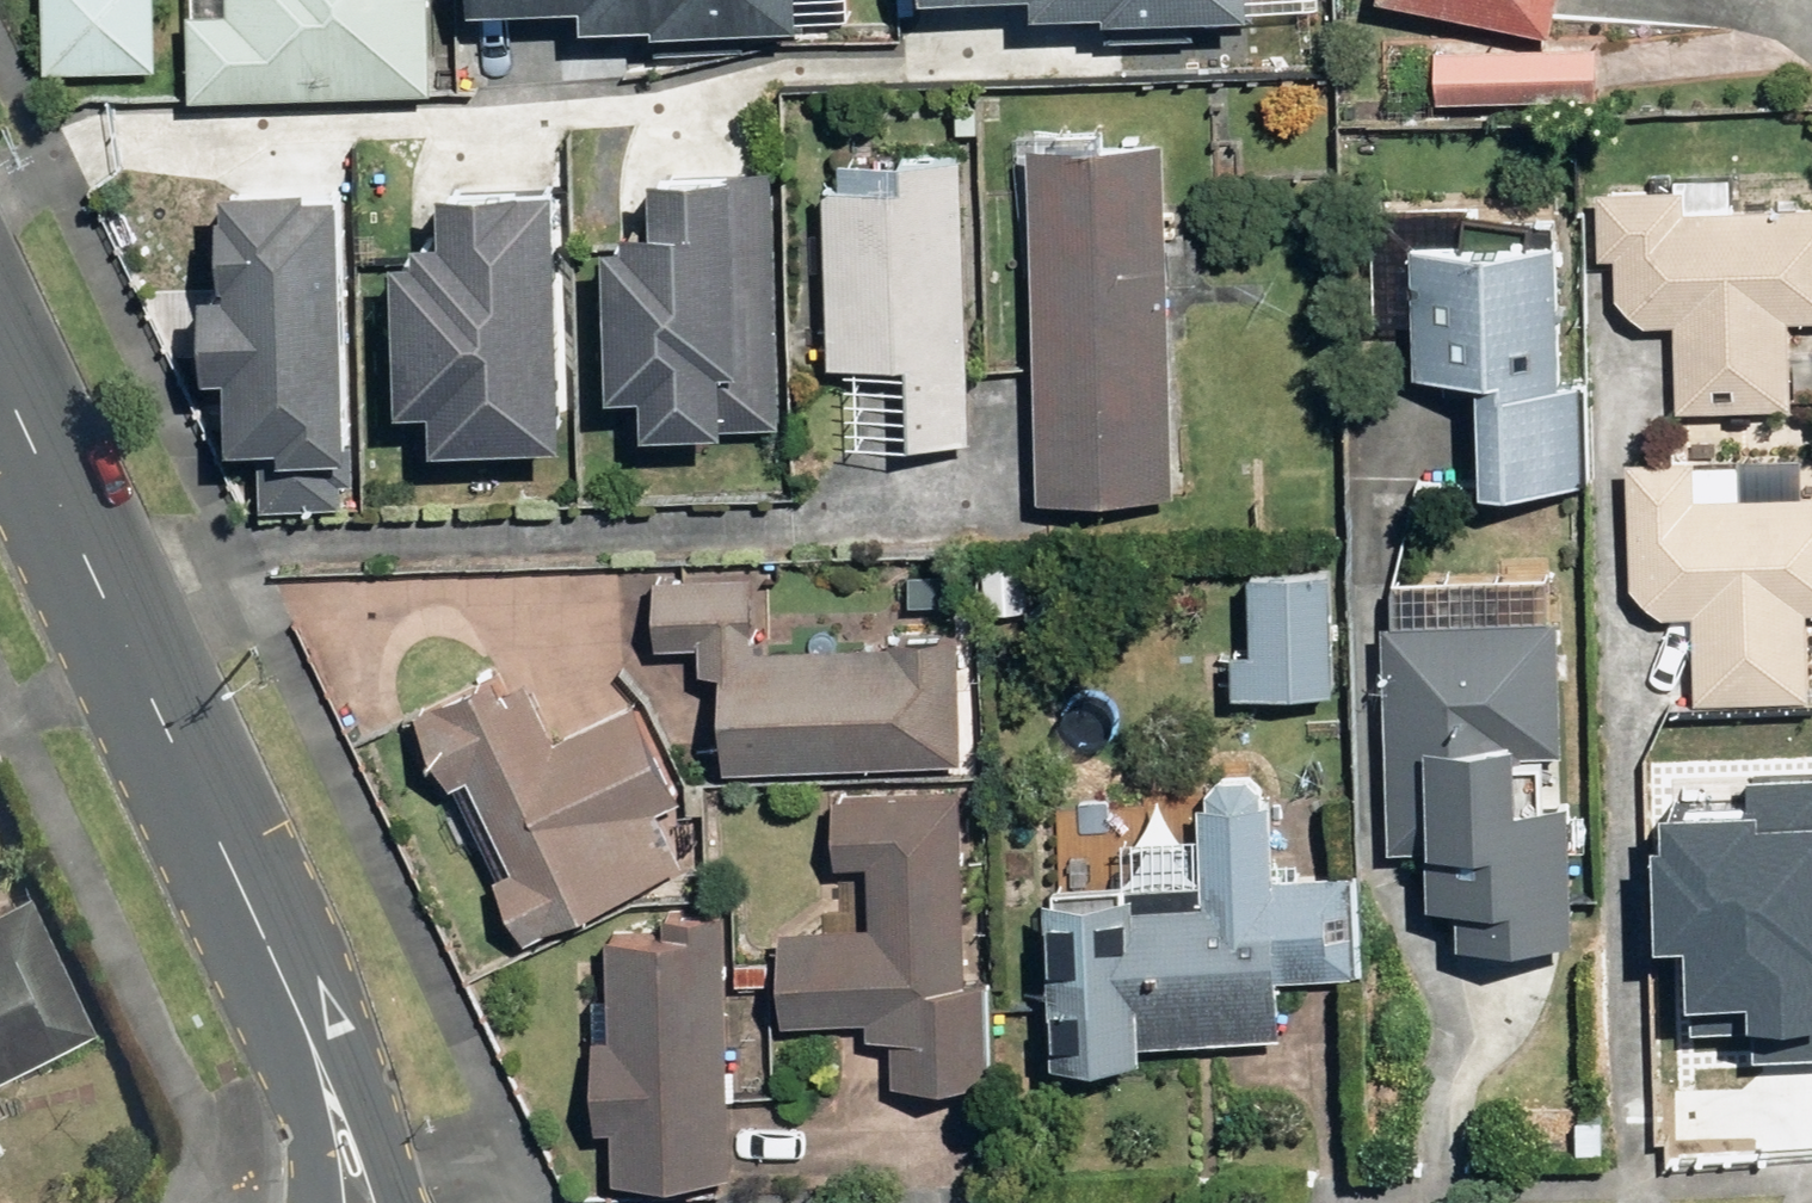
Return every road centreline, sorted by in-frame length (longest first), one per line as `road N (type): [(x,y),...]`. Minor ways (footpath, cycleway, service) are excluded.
road 1 (tertiary): [(0,382),(312,1038)]
road 2 (tertiary): [(312,1038),(411,1202)]
road 3 (tertiary): [(326,1202),(329,1170),(312,1038)]

